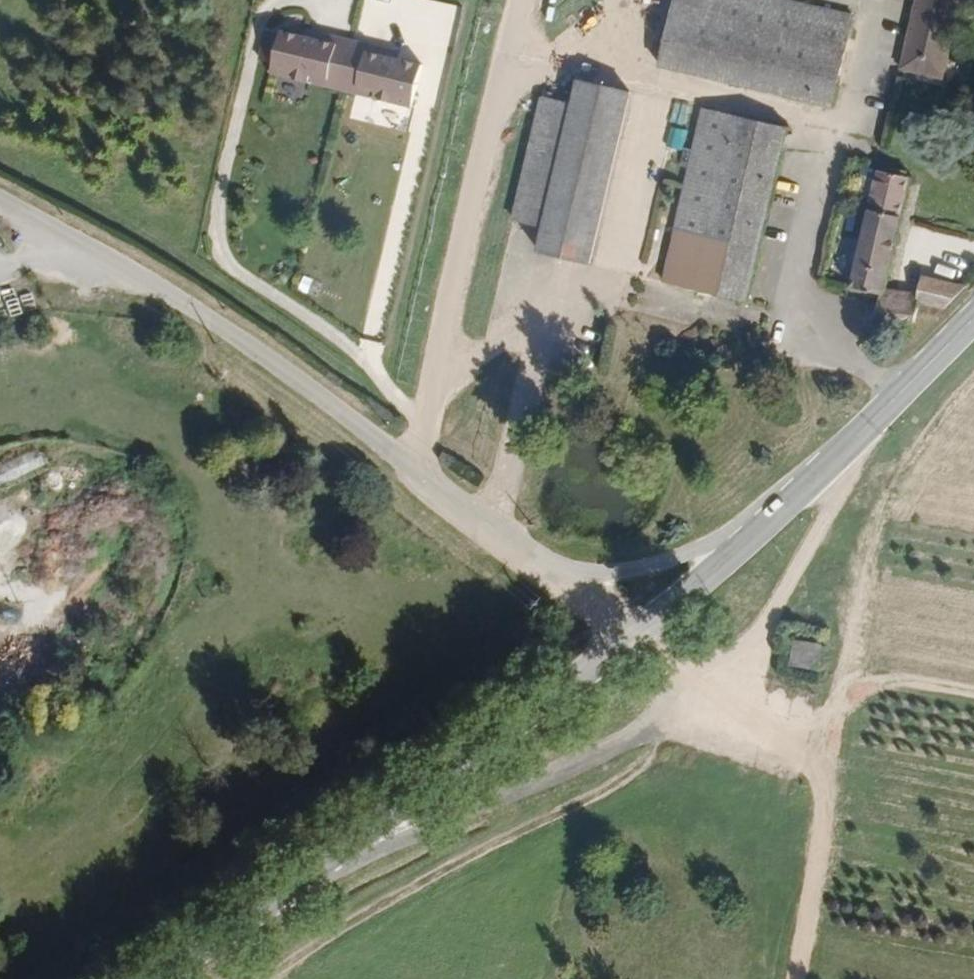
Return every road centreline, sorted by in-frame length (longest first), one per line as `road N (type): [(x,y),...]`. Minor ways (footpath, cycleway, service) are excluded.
road 1 (unclassified): [(564,573),(269,363),(0,212)]
road 2 (track): [(805,978),(884,471),(973,376)]
road 3 (primary): [(286,892),(658,726),(700,693)]
road 4 (primary): [(286,892),(640,628)]
road 5 (primary): [(832,462),(680,558),(634,571),(564,573)]
road 6 (primary): [(640,628),(832,462)]
road 7 (primary): [(832,462),(973,320)]
road 8 (primary): [(166,978),(286,892)]
road 9 (track): [(973,696),(898,684),(844,727)]

